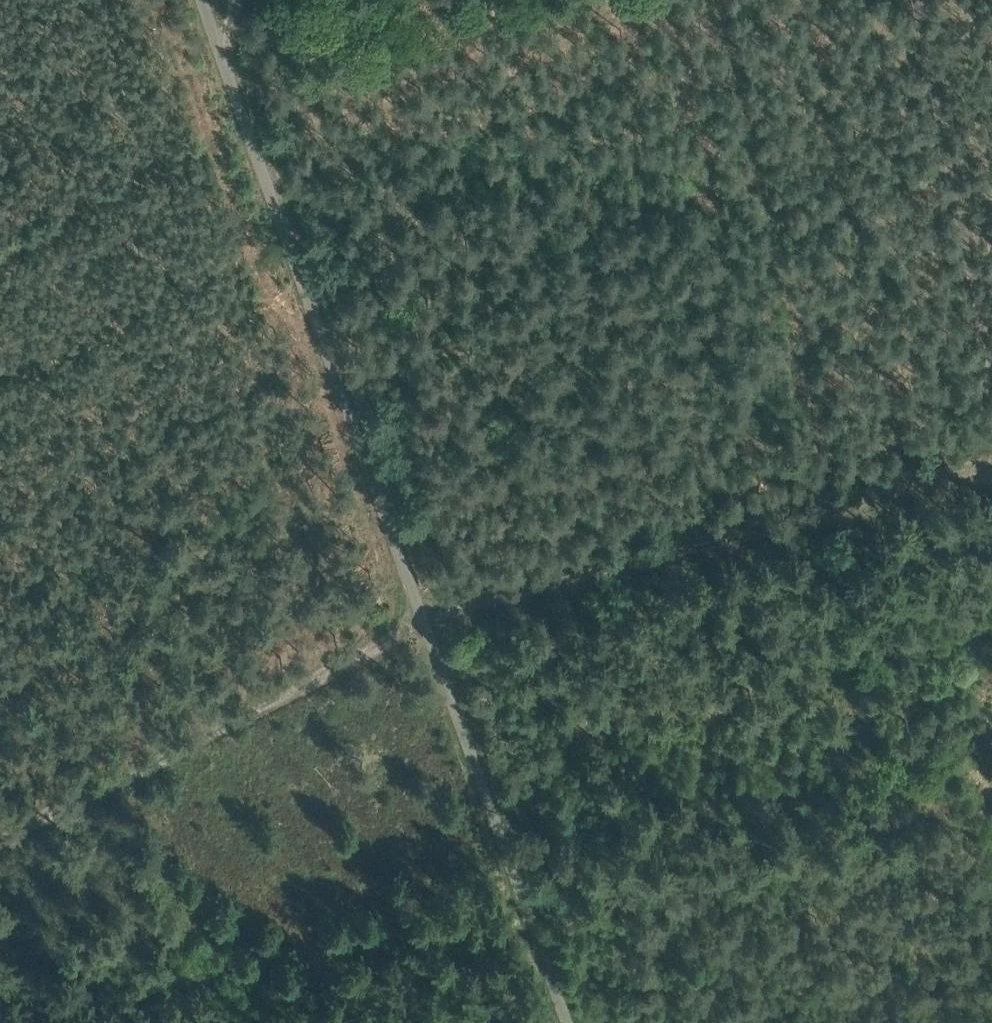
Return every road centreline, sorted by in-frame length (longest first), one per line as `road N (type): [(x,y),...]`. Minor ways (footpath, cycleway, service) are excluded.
road 1 (track): [(425,615),(991,459)]
road 2 (track): [(0,835),(425,615)]

